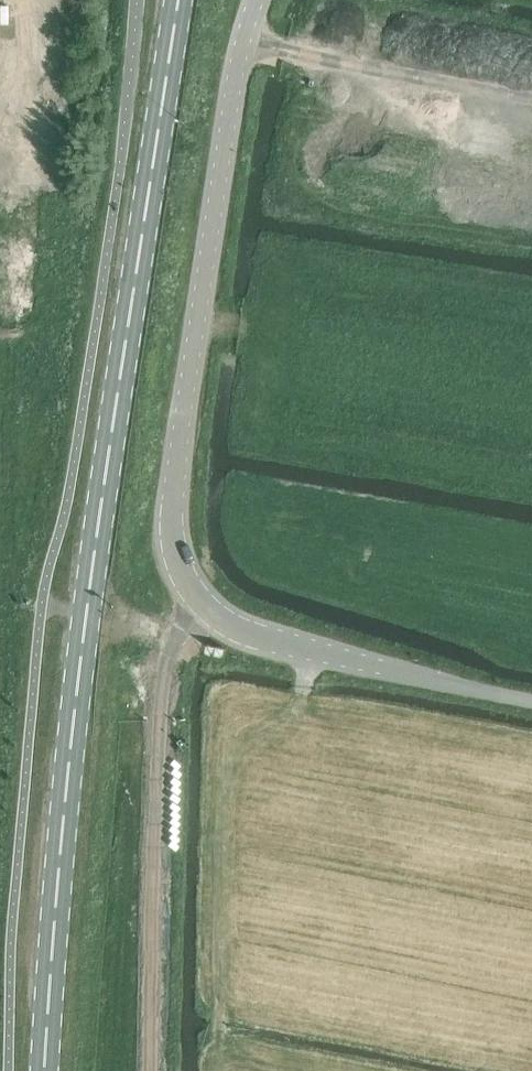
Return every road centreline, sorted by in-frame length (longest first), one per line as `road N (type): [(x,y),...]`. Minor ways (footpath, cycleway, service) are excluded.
road 1 (primary): [(45,1070),(86,613),(178,0)]
road 2 (tertiary): [(531,699),(243,630),(194,595),(173,558),(172,505),(239,45),(253,0)]

